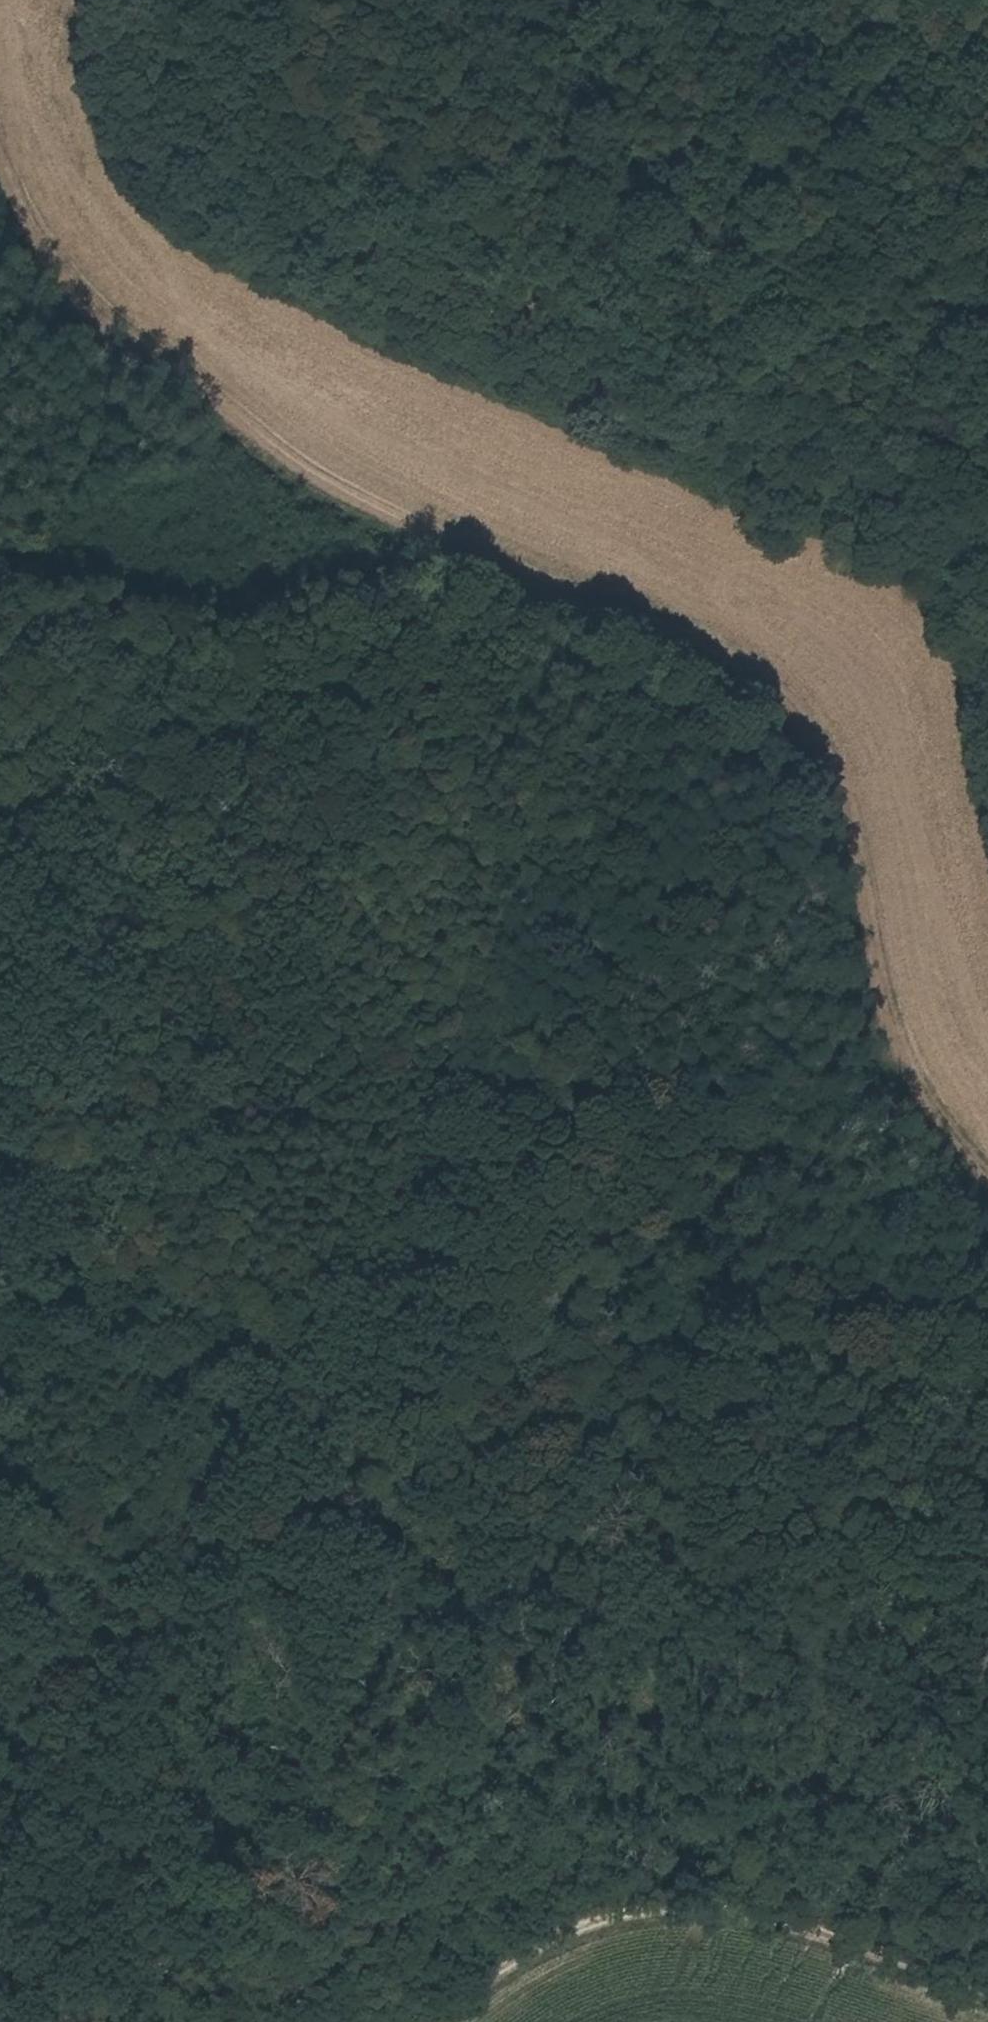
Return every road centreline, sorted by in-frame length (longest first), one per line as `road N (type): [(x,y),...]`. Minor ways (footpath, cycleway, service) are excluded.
road 1 (track): [(987,1194),(868,1028),(846,843),(787,685),(337,473),(72,312),(0,158)]
road 2 (track): [(436,2021),(507,1956),(581,1918),(658,1904),(787,1921),(987,1987)]

